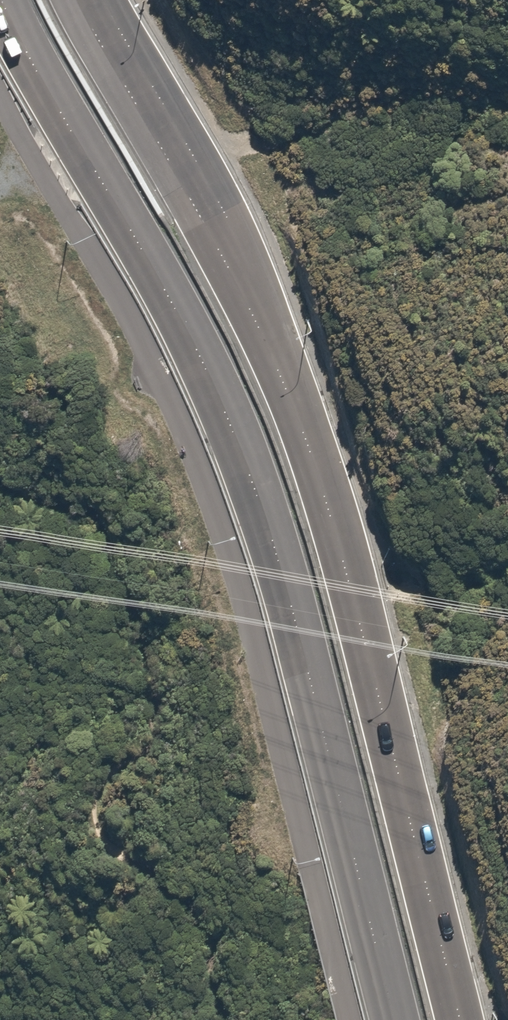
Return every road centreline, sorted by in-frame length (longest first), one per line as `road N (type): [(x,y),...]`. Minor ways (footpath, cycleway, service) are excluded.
road 1 (secondary): [(396,1019),(256,489),(186,329),(23,46),(7,0)]
road 2 (secondary): [(88,0),(227,241),(313,454),(460,1019)]

